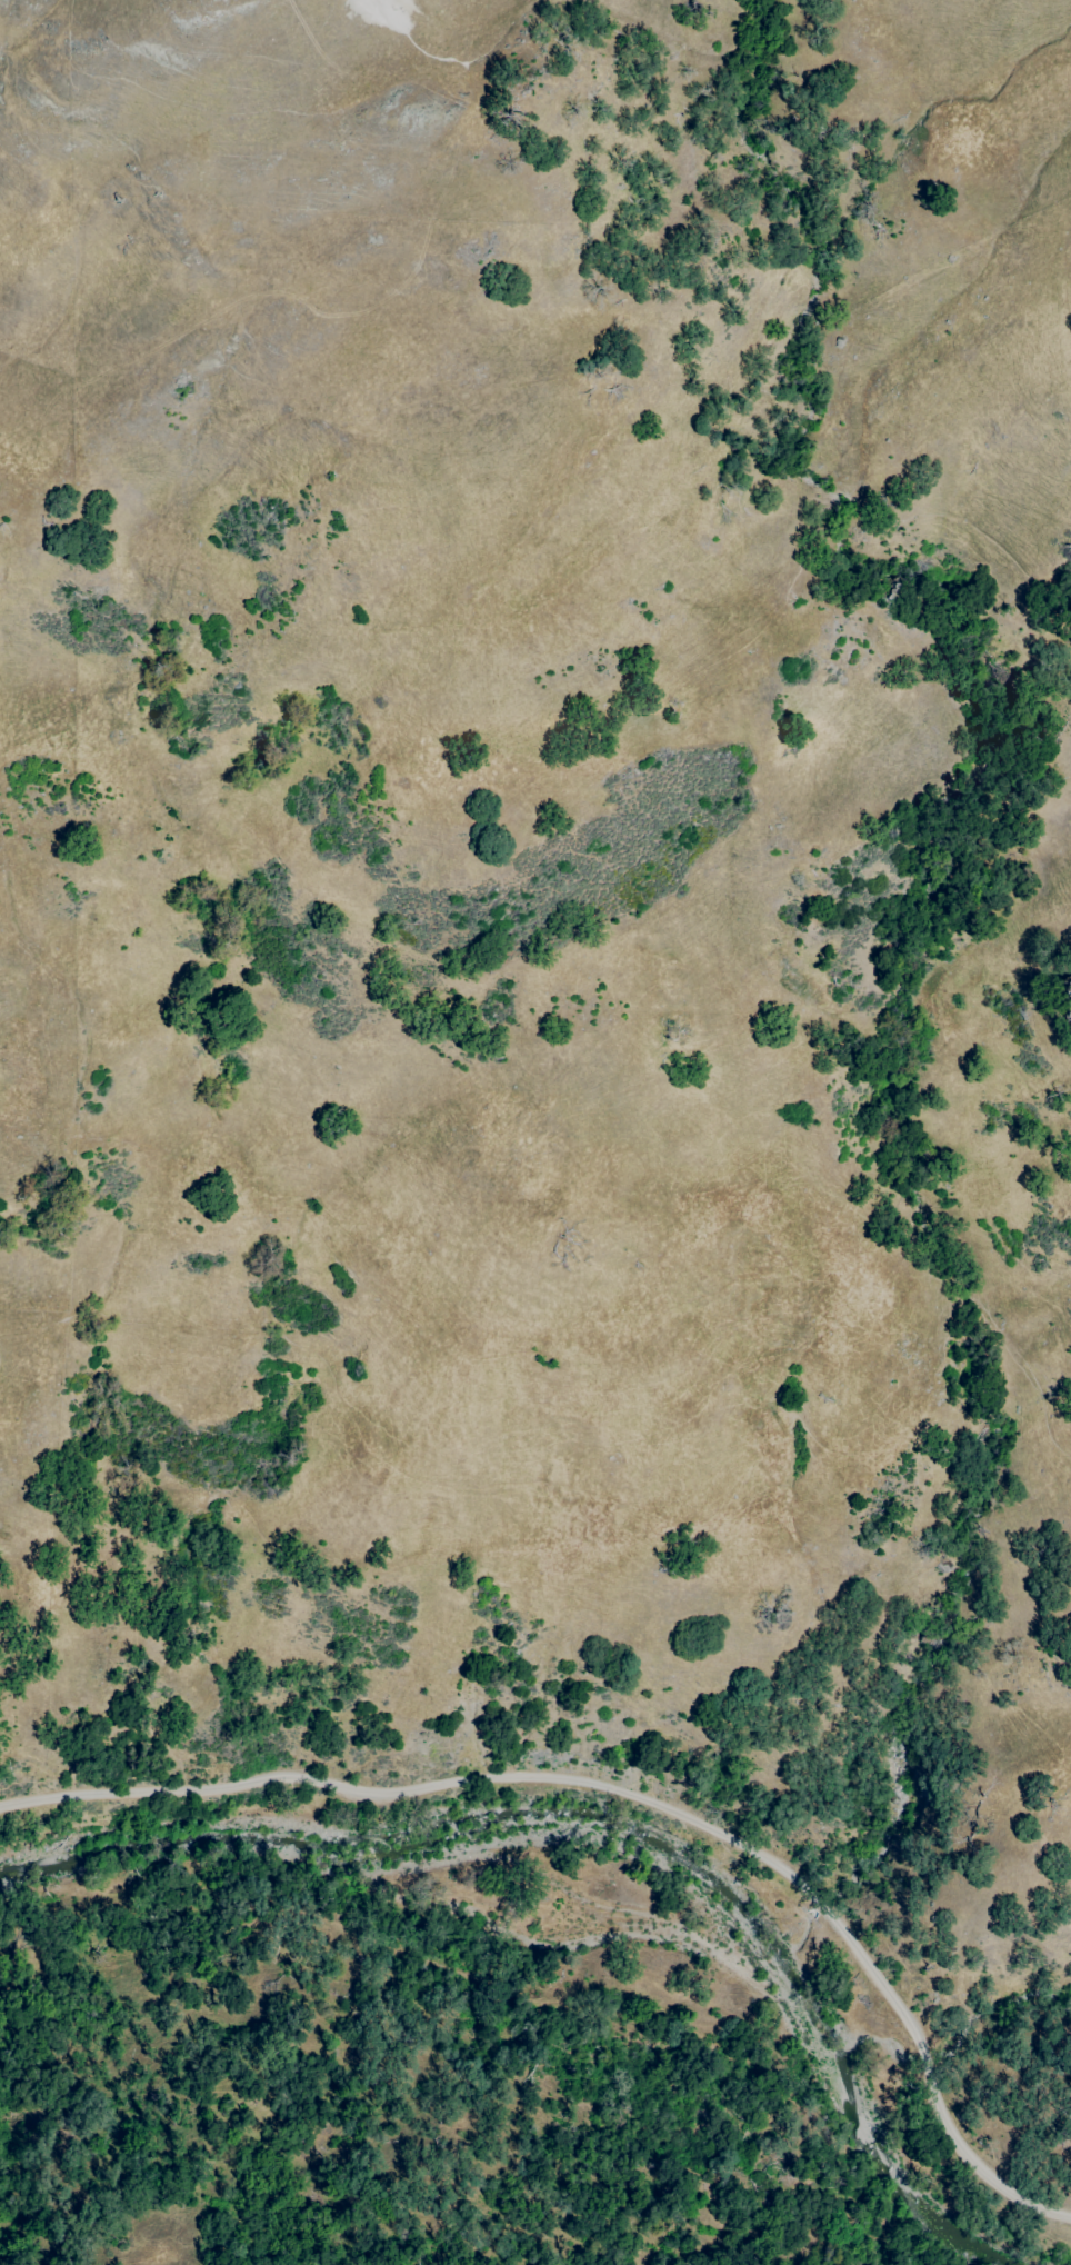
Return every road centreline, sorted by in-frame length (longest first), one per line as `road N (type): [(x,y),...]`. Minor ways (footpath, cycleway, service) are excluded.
road 1 (track): [(1070,2209),(1014,2196),(958,2146),(907,2019),(762,1855),(591,1785),(487,1782),(382,1797),(290,1776),(193,1795),(91,1794),(0,1809)]

